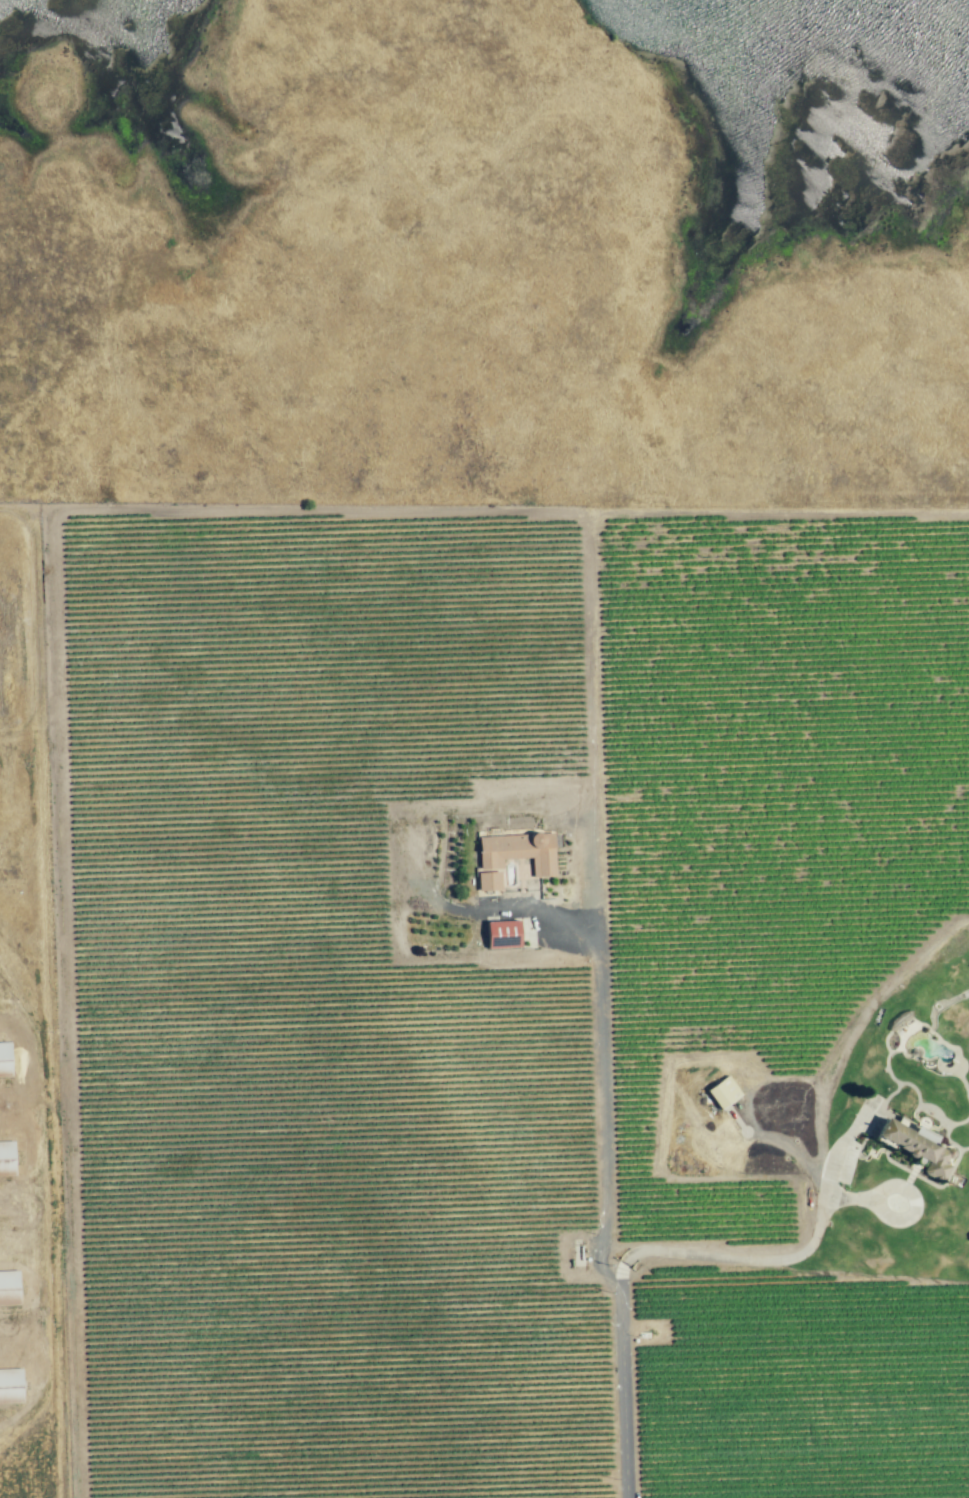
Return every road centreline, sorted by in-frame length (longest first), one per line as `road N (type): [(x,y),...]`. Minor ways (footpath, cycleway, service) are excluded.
road 1 (residential): [(620,1497),(577,480)]

